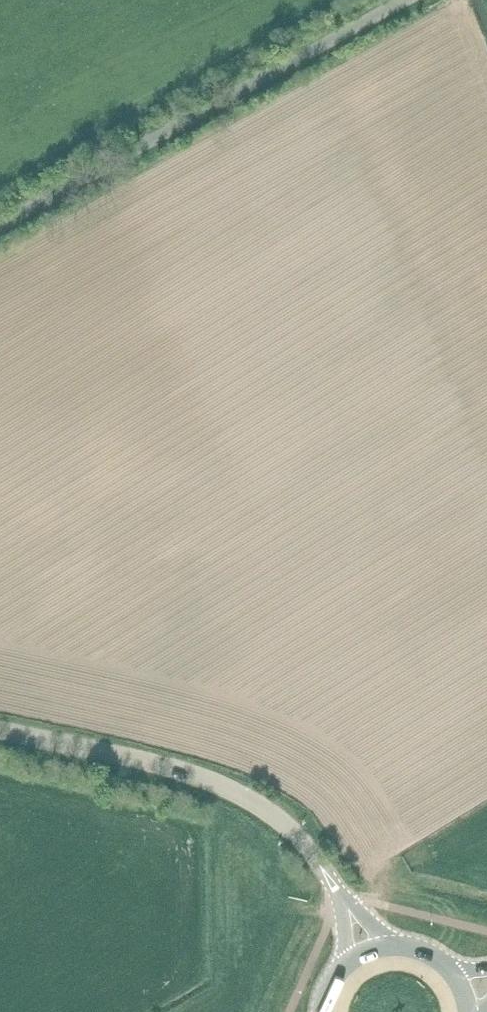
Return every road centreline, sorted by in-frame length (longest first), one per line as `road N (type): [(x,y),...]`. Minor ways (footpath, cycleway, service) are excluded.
road 1 (unclassified): [(0,225),(406,0)]
road 2 (tertiary): [(348,909),(295,835),(242,792),(179,769),(0,729)]

